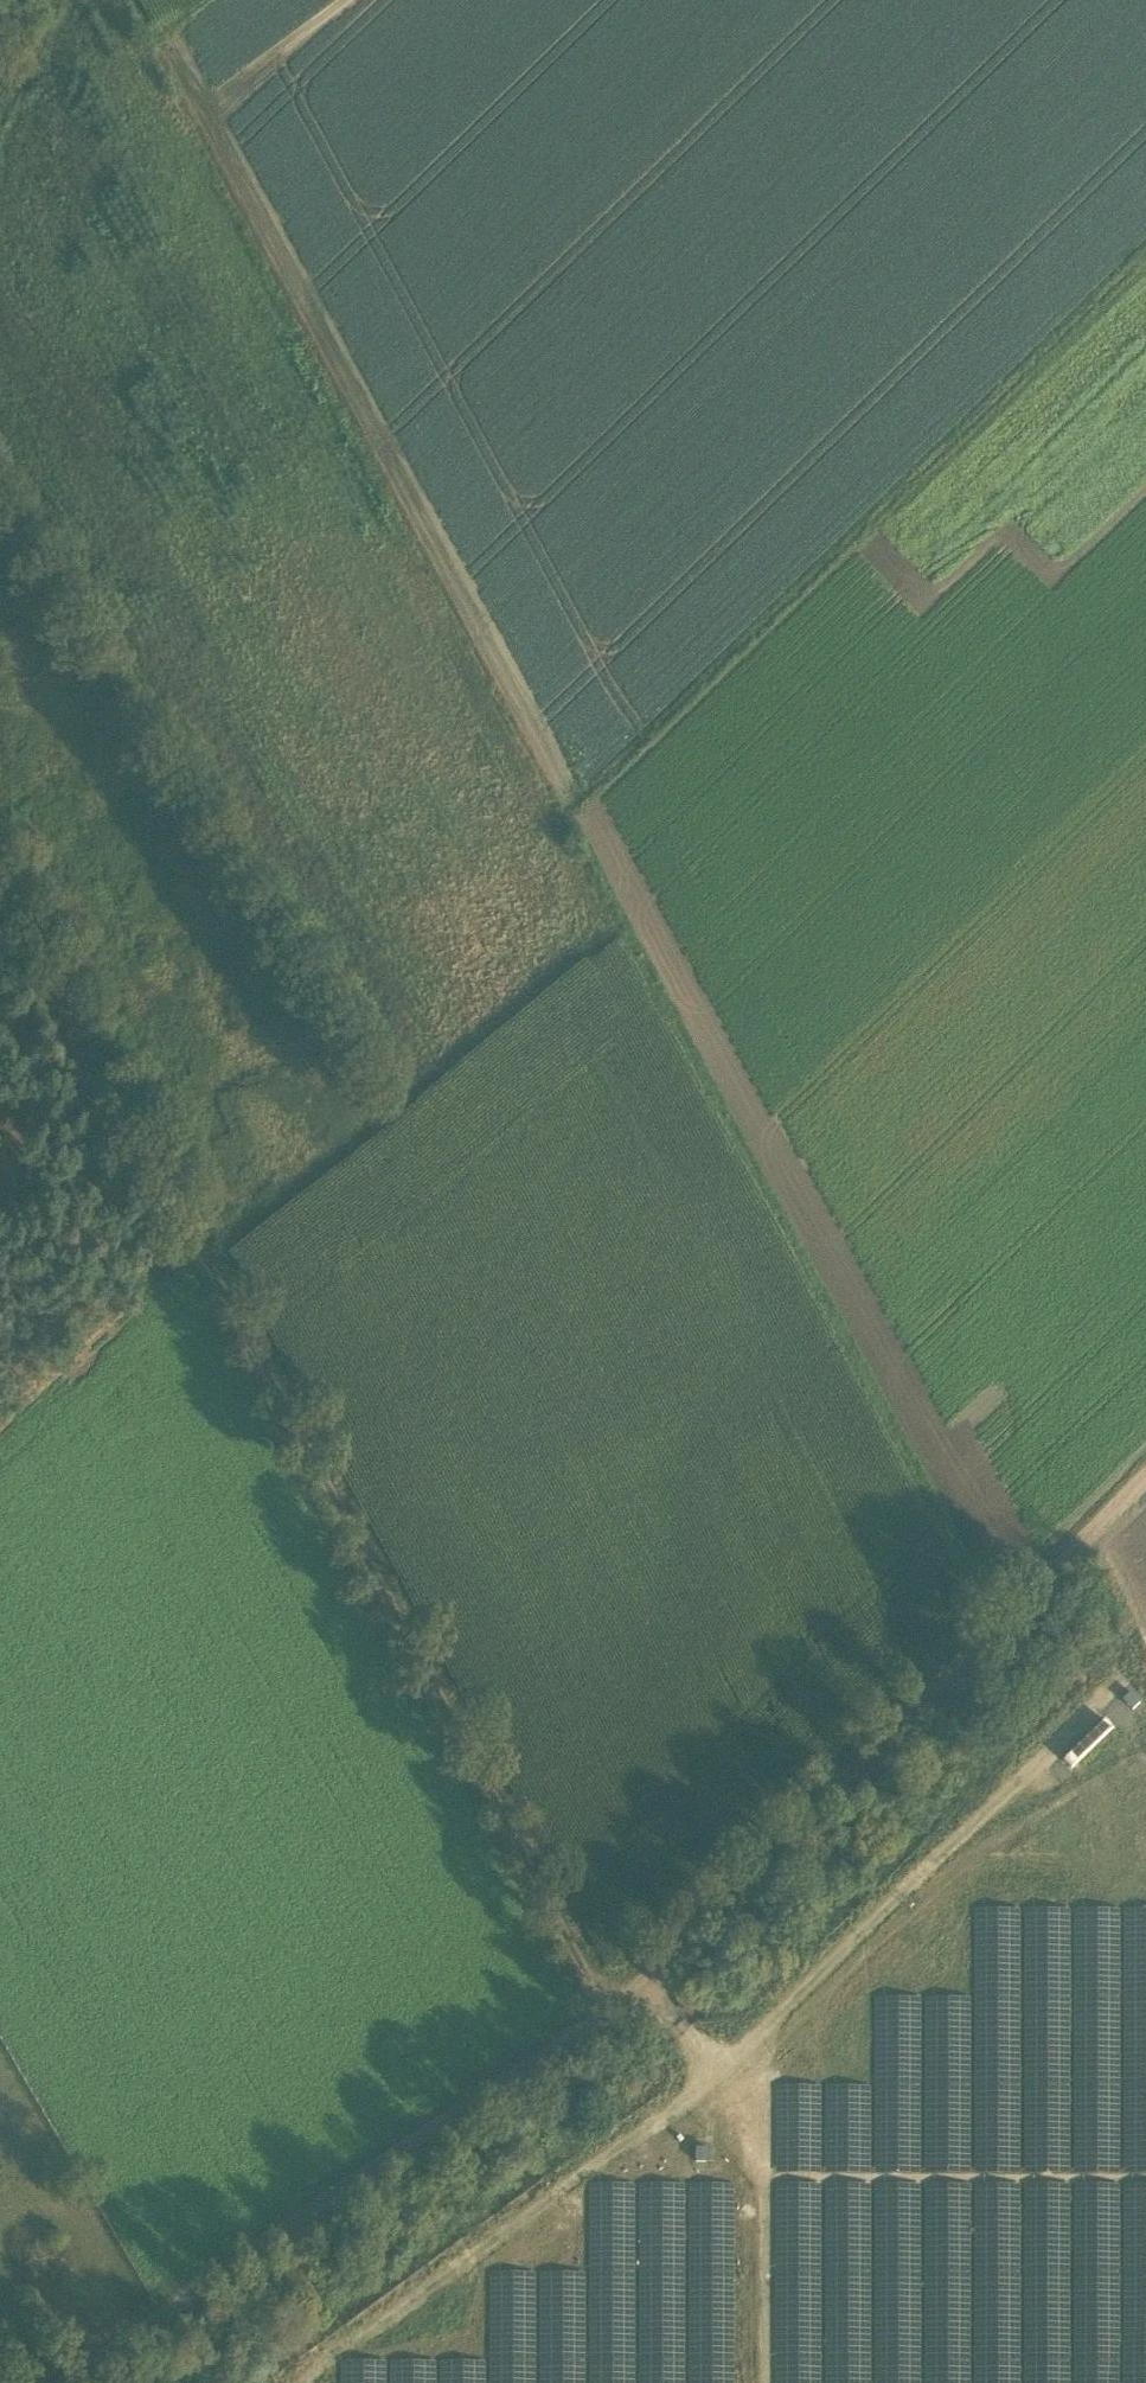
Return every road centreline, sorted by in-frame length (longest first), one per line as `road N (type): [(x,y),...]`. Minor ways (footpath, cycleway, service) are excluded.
road 1 (track): [(41,2382),(609,2013),(1145,1469)]
road 2 (track): [(609,2013),(0,876)]

